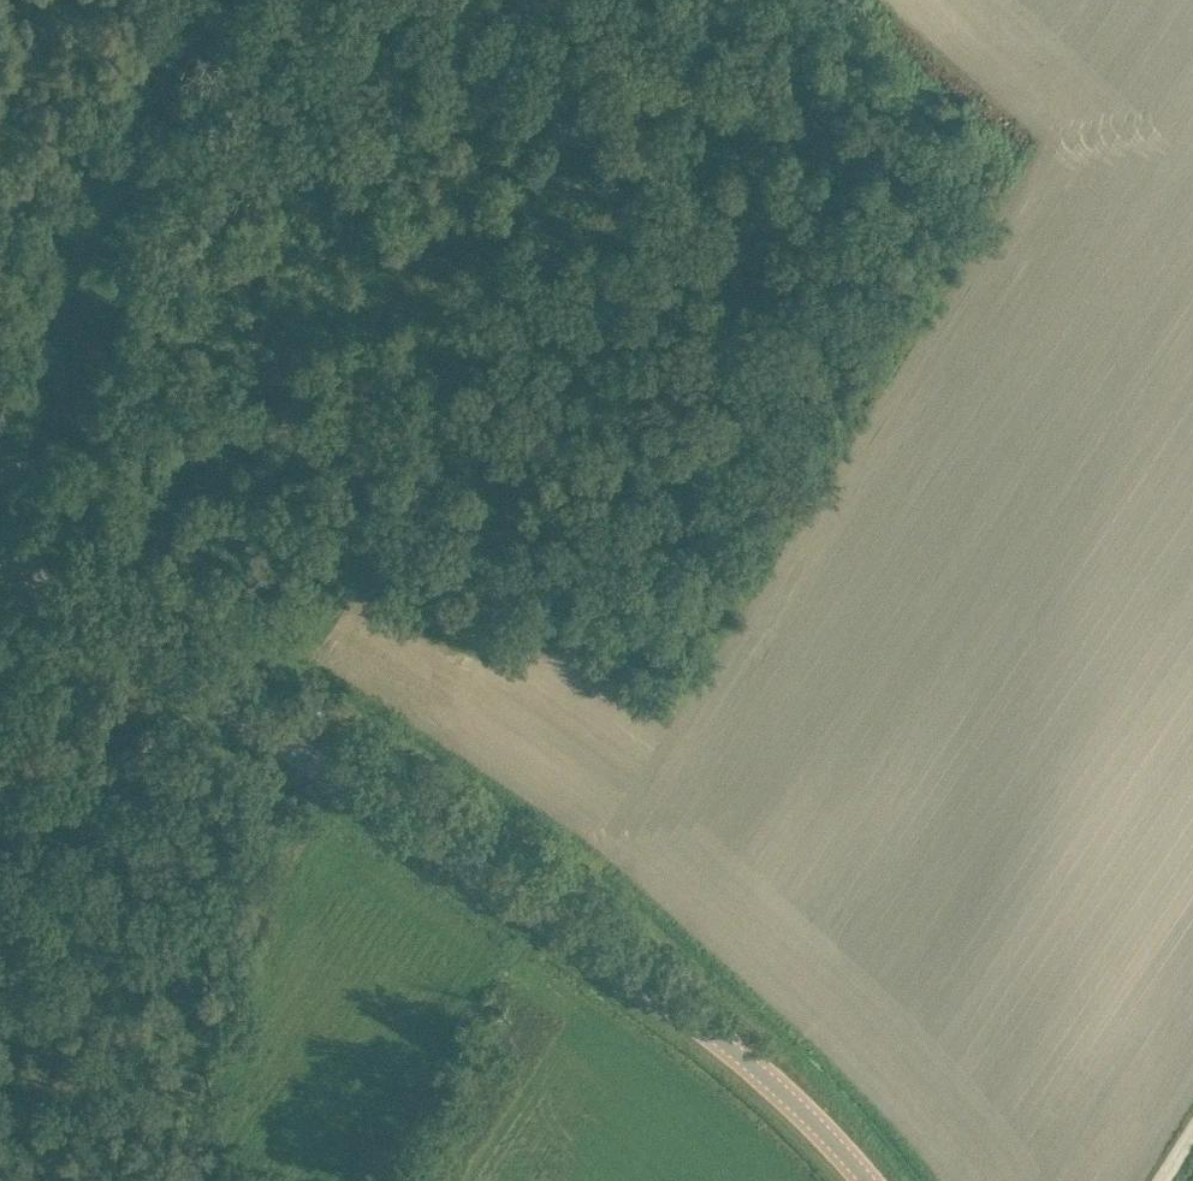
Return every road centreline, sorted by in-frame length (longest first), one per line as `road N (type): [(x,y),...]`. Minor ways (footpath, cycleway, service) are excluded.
road 1 (tertiary): [(870,1180),(808,1109),(659,997),(0,555)]

